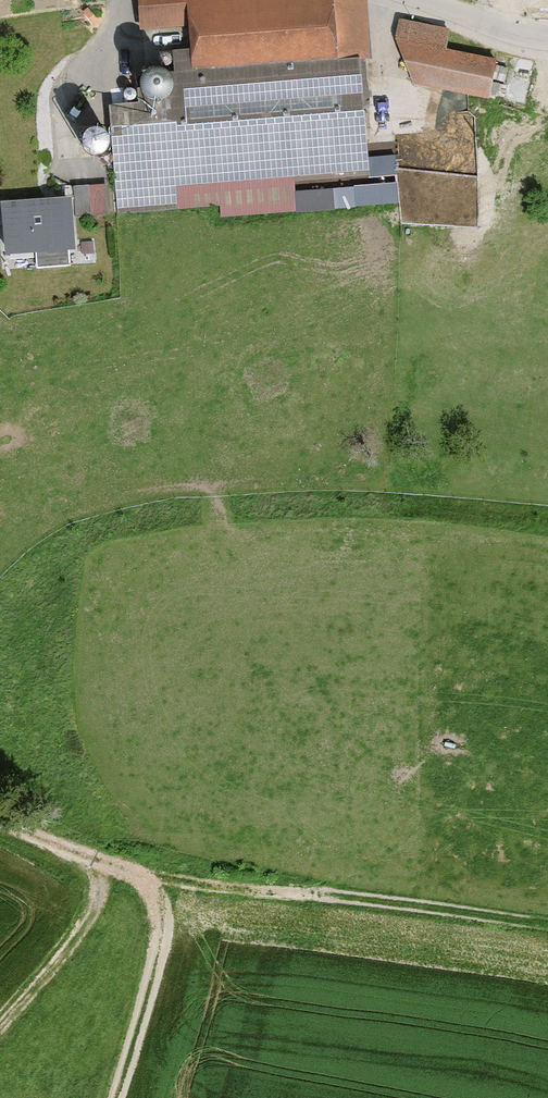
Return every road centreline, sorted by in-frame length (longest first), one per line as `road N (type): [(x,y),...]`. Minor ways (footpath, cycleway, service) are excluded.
road 1 (track): [(0,818),(149,876),(547,924)]
road 2 (track): [(0,1028),(93,914),(97,859)]
road 3 (unclassified): [(421,0),(547,37)]

